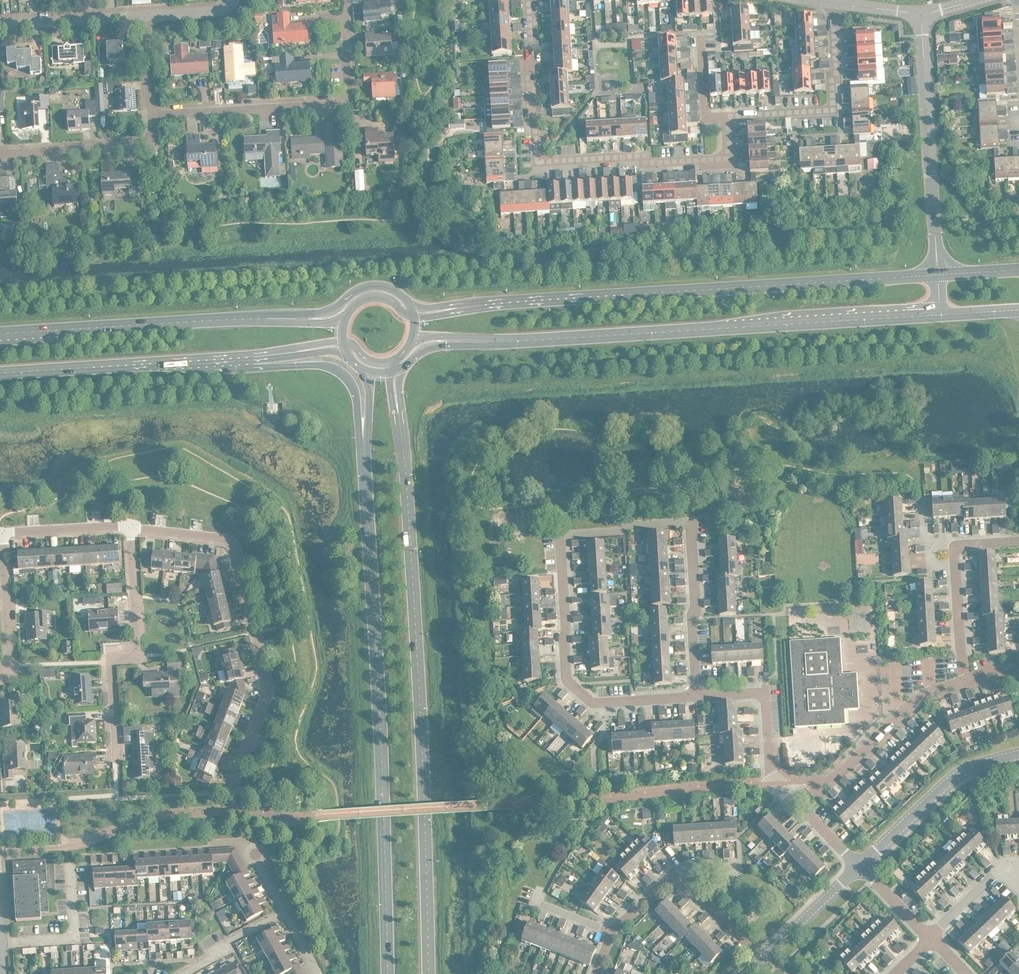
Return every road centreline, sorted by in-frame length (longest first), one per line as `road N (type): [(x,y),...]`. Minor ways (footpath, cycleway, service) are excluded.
road 1 (secondary): [(431,973),(423,714),(402,418)]
road 2 (secondary): [(366,440),(390,973)]
road 3 (residential): [(700,692),(692,522),(569,529),(562,540),(569,675),(601,703),(636,698)]
road 4 (secondary): [(472,339),(942,312)]
road 5 (secondary): [(941,272),(478,302)]
road 6 (residential): [(732,114),(732,157),(539,159),(531,0)]
road 7 (residential): [(233,786),(271,693),(247,565),(224,536),(135,525)]
road 8 (residential): [(150,110),(351,101),(346,0)]
road 9 (secondary): [(292,315),(0,328)]
road 10 (tertiary): [(924,11),(941,272)]
road 11 (residential): [(118,755),(112,655),(141,642),(135,525)]
road 12 (secondary): [(0,370),(240,358)]
road 13 (residential): [(838,0),(838,109),(732,114)]
road 14 (residential): [(803,802),(913,705),(965,674)]
road 15 (tertiary): [(861,867),(957,777),(1018,752)]
road 16 (residential): [(0,150),(151,143),(150,110)]
road 17 (secondary): [(240,358),(340,366),(356,384),(366,440)]
road 18 (residential): [(4,939),(74,934),(72,843)]
road 19 (residential): [(783,780),(773,767),(769,694),(700,692)]
road 20 (residential): [(0,668),(11,658),(4,529)]
road 21 (secondary): [(414,301),(395,285),(371,283),(338,307),(292,315)]
road 22 (residential): [(135,525),(4,529)]
road 23 (tertiary): [(770,955),(861,867)]
road 24 (residential): [(180,973),(285,909)]

